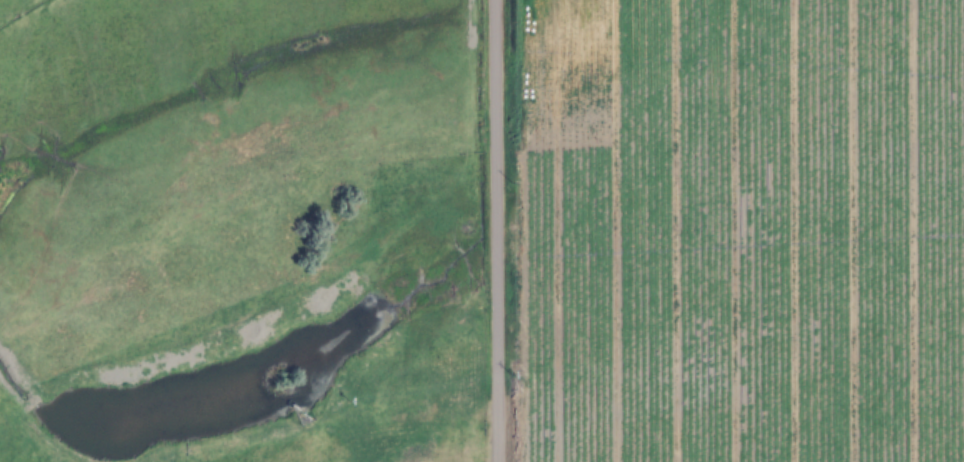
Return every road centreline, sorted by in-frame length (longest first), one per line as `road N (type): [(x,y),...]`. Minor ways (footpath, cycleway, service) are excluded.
road 1 (tertiary): [(495,461),(492,0)]

